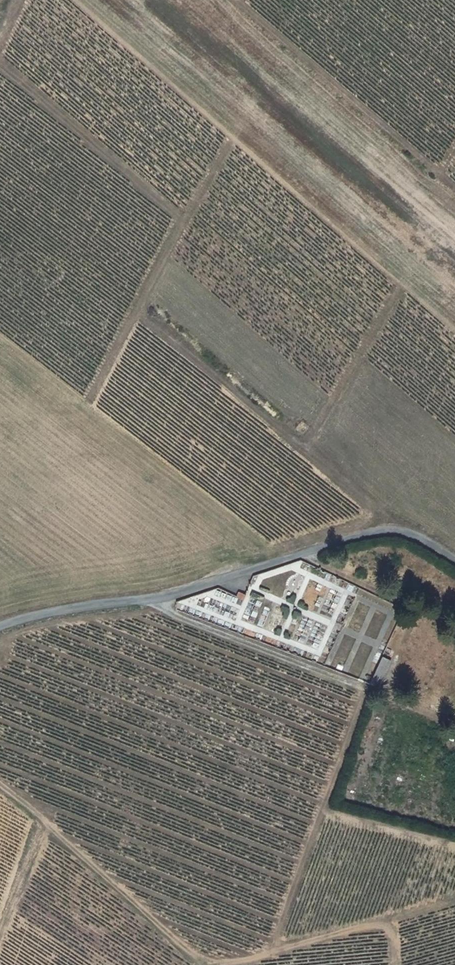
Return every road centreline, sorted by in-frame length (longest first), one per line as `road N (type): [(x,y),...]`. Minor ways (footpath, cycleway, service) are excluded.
road 1 (unclassified): [(0,630),(170,598),(381,534),(425,541),(454,561)]
road 2 (track): [(234,964),(210,962),(171,935),(0,786)]
road 3 (track): [(454,188),(239,0)]
road 4 (track): [(396,964),(393,920),(238,964)]

